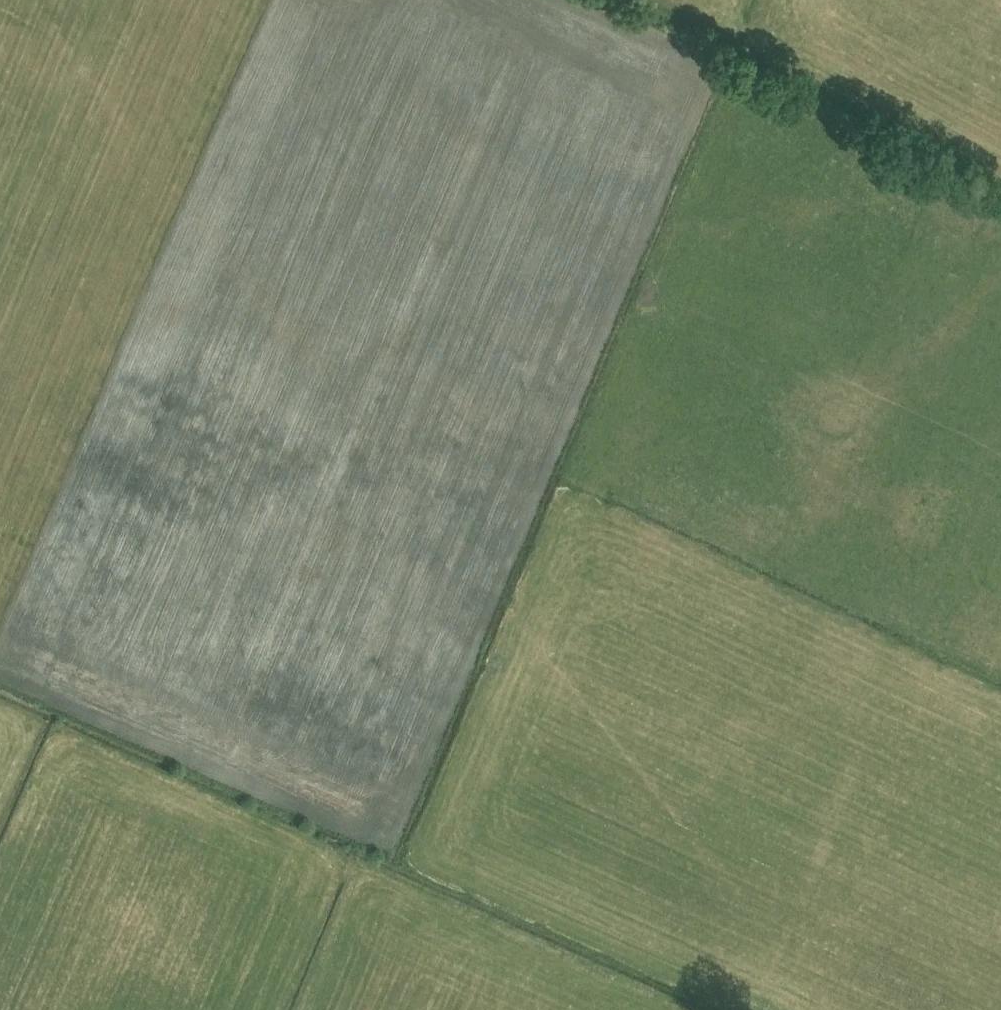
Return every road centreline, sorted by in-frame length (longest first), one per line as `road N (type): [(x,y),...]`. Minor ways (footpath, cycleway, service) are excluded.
road 1 (track): [(1000,207),(587,0)]

